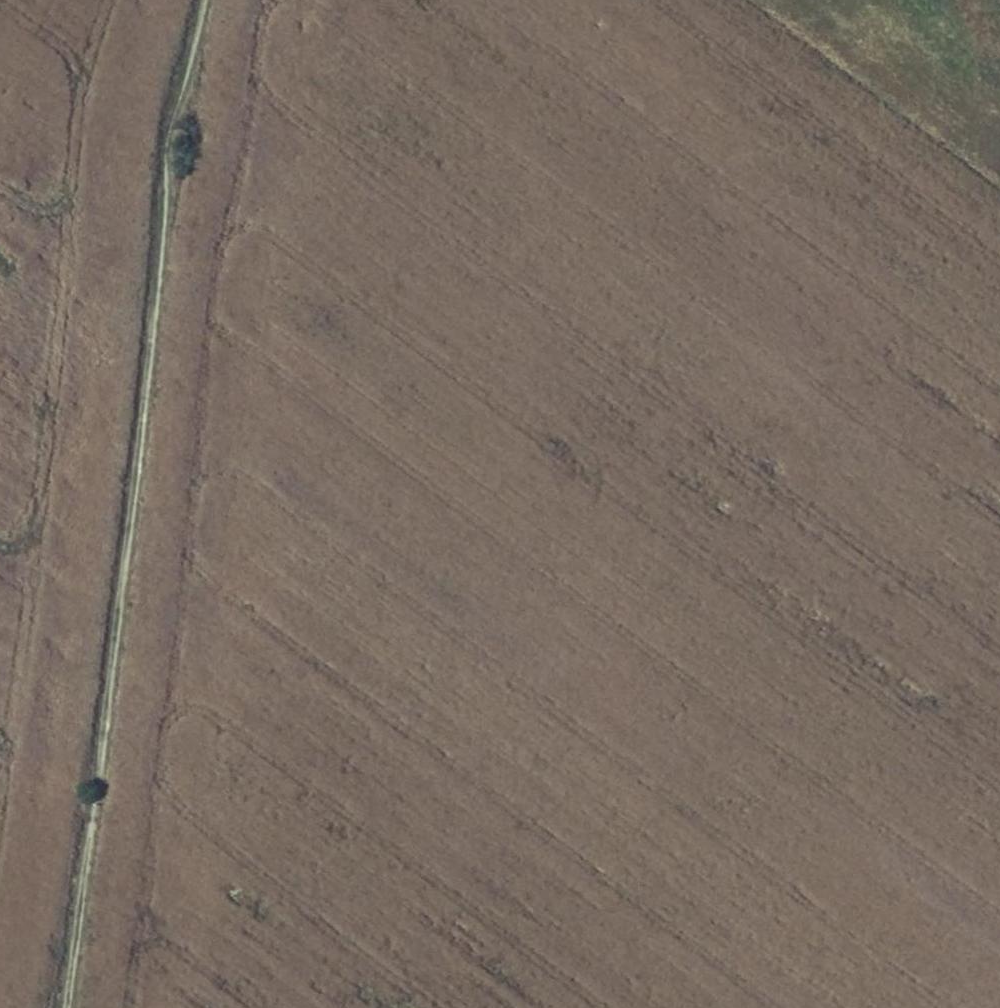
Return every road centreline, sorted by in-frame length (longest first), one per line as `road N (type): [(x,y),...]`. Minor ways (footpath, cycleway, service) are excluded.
road 1 (track): [(61,1007),(144,440),(174,130),(208,0)]

